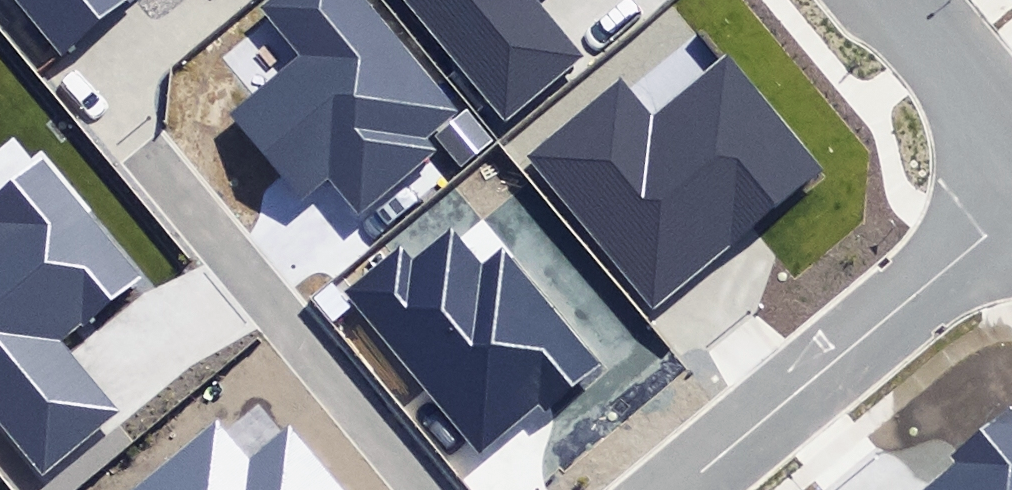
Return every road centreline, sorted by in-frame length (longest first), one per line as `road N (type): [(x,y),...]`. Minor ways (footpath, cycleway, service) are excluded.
road 1 (residential): [(1011,213),(678,489)]
road 2 (residential): [(1011,144),(894,0)]

